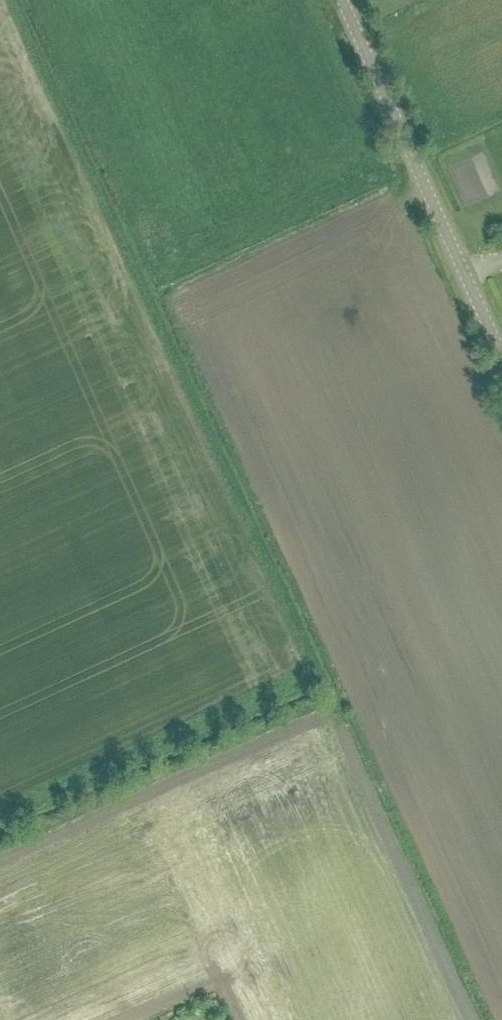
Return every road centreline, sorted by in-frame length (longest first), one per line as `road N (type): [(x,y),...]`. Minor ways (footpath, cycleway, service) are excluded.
road 1 (tertiary): [(501,353),(343,0)]

